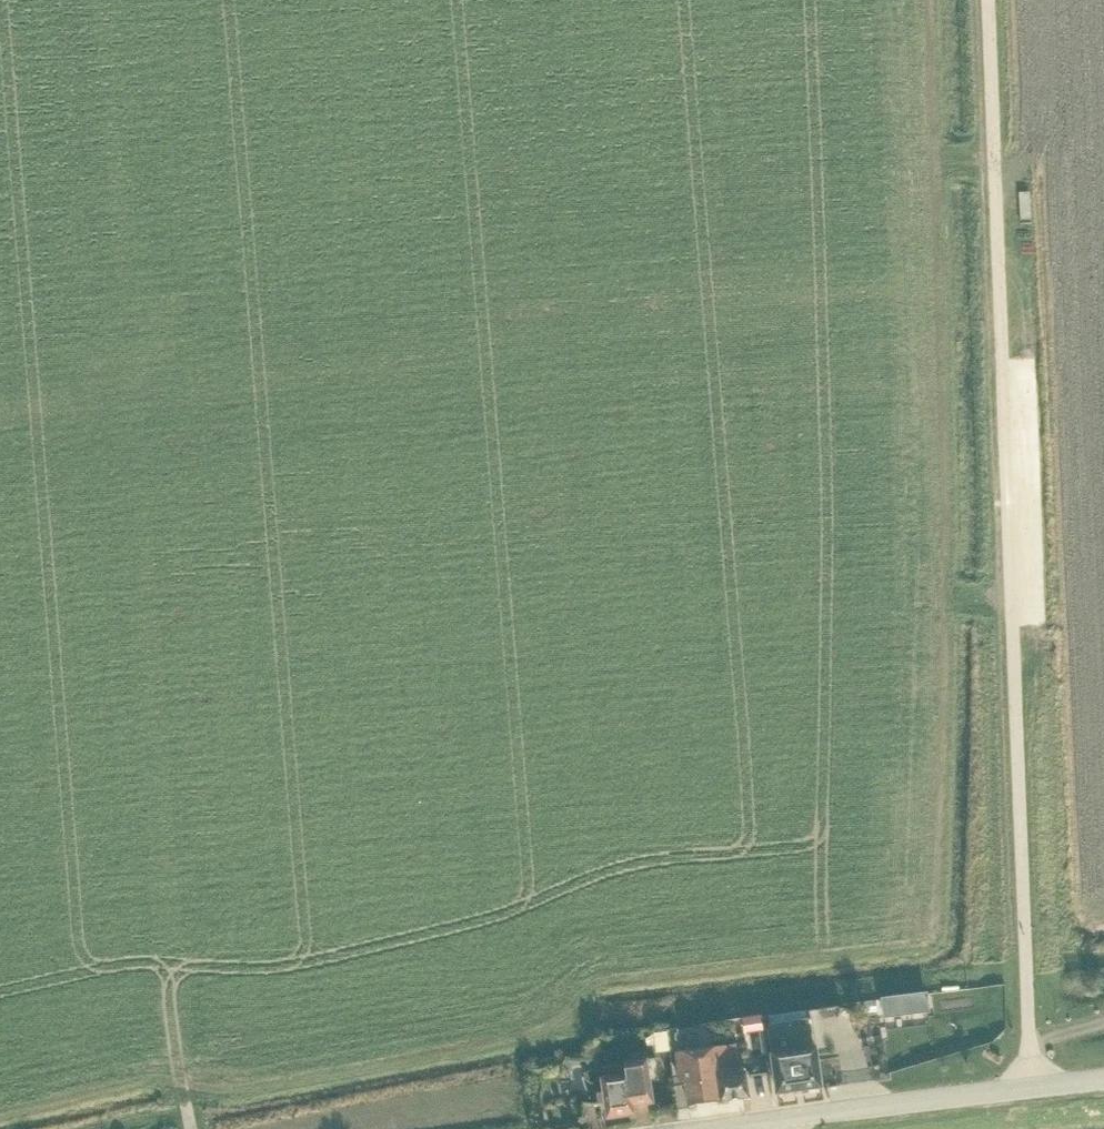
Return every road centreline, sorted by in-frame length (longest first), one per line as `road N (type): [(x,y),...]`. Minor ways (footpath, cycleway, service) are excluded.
road 1 (unclassified): [(1032,1087),(987,0)]
road 2 (tertiary): [(711,1128),(1032,1087)]

